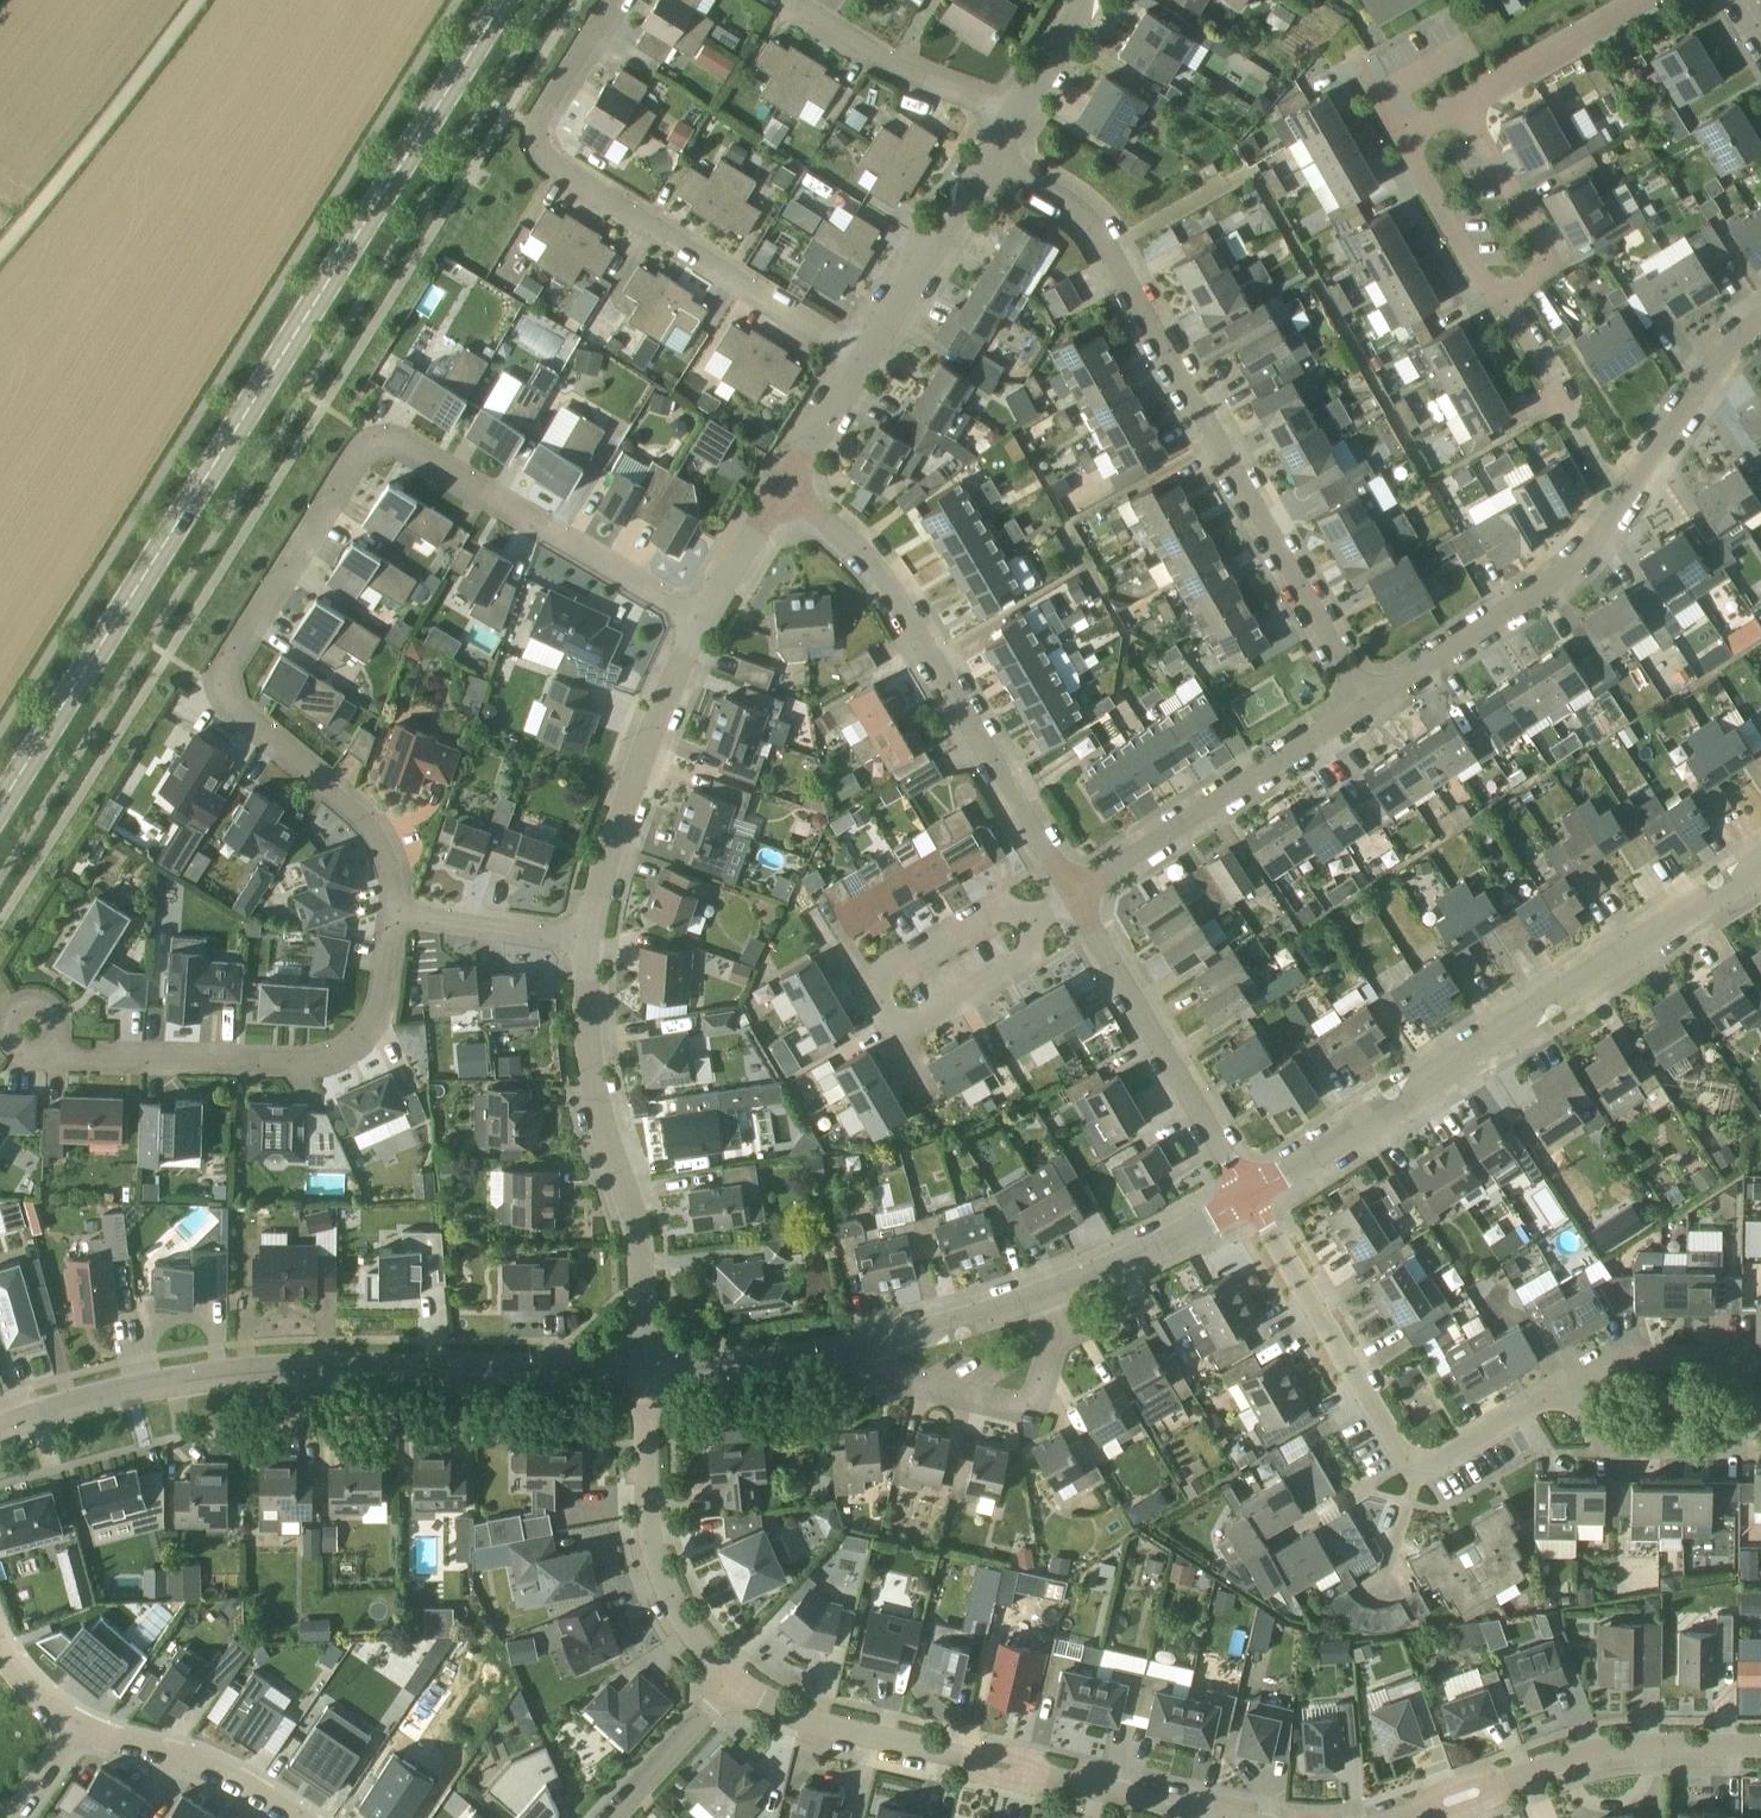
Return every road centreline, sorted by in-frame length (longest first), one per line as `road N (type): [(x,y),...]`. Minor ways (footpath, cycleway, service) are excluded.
road 1 (tertiary): [(0,808),(510,0)]
road 2 (residential): [(706,621),(396,446),(373,444),(360,452),(233,657),(229,688)]
road 3 (residential): [(0,1433),(137,1389),(275,1373),(647,1361)]
road 4 (residential): [(1247,1197),(1760,865)]
road 5 (residential): [(1369,707),(1531,600),(1589,550),(1694,395),(1760,316)]
road 6 (residential): [(615,0),(542,113),(541,153),(860,362)]
road 7 (residential): [(1369,707),(1107,248)]
road 8 (residential): [(732,1683),(839,1728),(1239,1817)]
road 9 (residential): [(1079,891),(878,570),(830,520),(783,492)]
road 10 (residential): [(53,1041),(72,1057),(324,1060),(361,1044),(382,1016),(396,912)]
road 11 (residential): [(647,1361),(642,1264),(594,1058),(594,936)]
road 12 (residential): [(1401,1817),(1590,1752),(1649,1743),(1760,1745)]
road 13 (residential): [(1247,1197),(1079,891)]
road 14 (residential): [(732,1683),(660,1569),(650,1524),(647,1361)]
road 15 (residential): [(1079,891),(1369,707)]
road 16 (residential): [(594,936),(609,863),(706,621)]
road 17 (residential): [(1052,907),(999,908),(919,961),(913,1003),(930,1009),(1029,950)]
road 18 (residential): [(870,1341),(882,1369),(912,1395),(1034,1410),(1049,1392),(1068,1287)]
road 19 (residential): [(1413,1470),(1247,1197)]
road 20 (unclassified): [(0,252),(193,0)]
road 21 (residential): [(396,912),(385,851),(362,811),(237,707),(229,688)]
road 22 (residential): [(1016,122),(786,0)]
road 23 (residential): [(303,1817),(199,1759),(75,1725)]
road 24 (residential): [(860,362),(990,163)]
road 25 (residential): [(1462,107),(1544,249),(1541,278),(1528,292),(1507,297)]
road 26 (residential): [(647,1361),(758,1358),(870,1341)]
road 27 (residential): [(1578,1406),(1598,1443),(1615,1448),(1738,1442),(1760,1415)]
road 28 (residential): [(1651,0),(1462,107)]
road 29 (residential): [(1760,1399),(1714,1363),(1614,1364),(1588,1385),(1578,1406)]
road 30 (residential): [(870,1341),(1068,1287)]
road 31 (residential): [(1068,1287),(1247,1197)]
road 32 (residential): [(594,936),(396,912)]
road 33 (residential): [(1507,297),(1491,291),(1404,140)]
road 34 (residential): [(1413,1470),(1436,1472),(1530,1414),(1578,1406)]
road 35 (residential): [(610,1817),(732,1683)]
road 36 (residential): [(1107,248),(1253,169)]
road 37 (residential): [(783,492),(860,362)]
road 38 (residential): [(706,621),(783,492)]
road 39 (residential): [(1107,248),(1063,204),(990,163)]
road 40 (residential): [(1016,122),(1090,0)]
road 41 (residential): [(1574,422),(1507,297)]
road 42 (residential): [(1380,1596),(1393,1587),(1409,1550),(1413,1470)]

